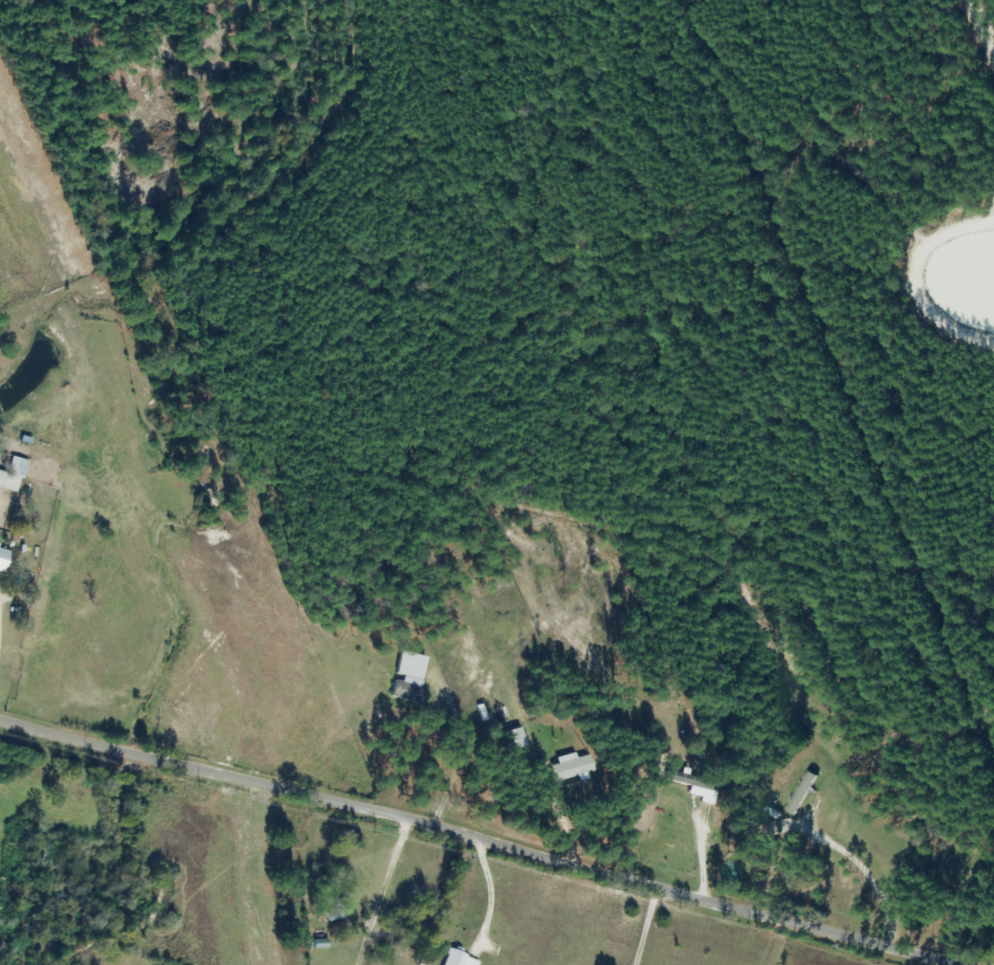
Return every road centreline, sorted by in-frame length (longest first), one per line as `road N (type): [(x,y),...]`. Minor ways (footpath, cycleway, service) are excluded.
road 1 (residential): [(962,964),(148,751),(0,726)]

